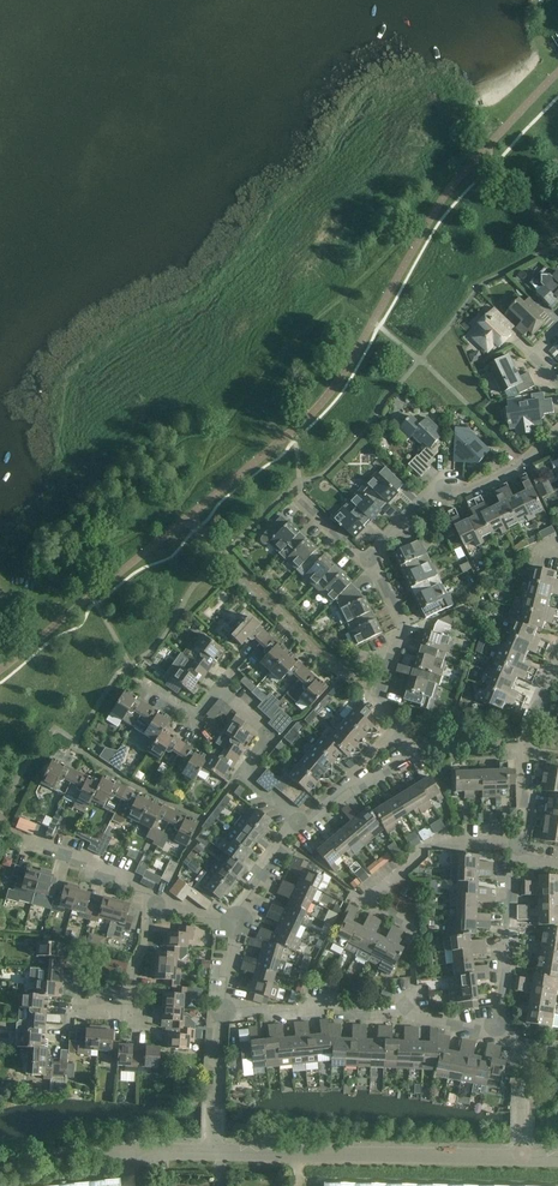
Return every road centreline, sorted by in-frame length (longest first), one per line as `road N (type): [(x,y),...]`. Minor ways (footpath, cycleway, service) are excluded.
road 1 (residential): [(367,569),(398,614),(378,695),(407,758),(301,823)]
road 2 (unclassified): [(215,1154),(524,1156)]
road 3 (residential): [(219,1024),(266,1013),(348,1010),(501,1026)]
road 4 (residential): [(301,823),(253,788),(246,767),(263,743),(259,726),(222,689),(194,715),(143,685)]
road 5 (residential): [(557,436),(525,464),(465,494),(435,489),(367,569)]
road 6 (residential): [(403,923),(372,906),(420,849),(517,849)]
road 7 (residential): [(557,678),(528,726),(527,817),(517,849)]
road 8 (residential): [(78,1007),(140,1005),(152,896)]
road 9 (residential): [(514,860),(501,1026)]
road 10 (unclassified): [(59,1156),(127,1145),(215,1154)]
road 11 (residential): [(152,896),(23,837)]
road 12 (residential): [(301,823),(281,841),(234,928)]

